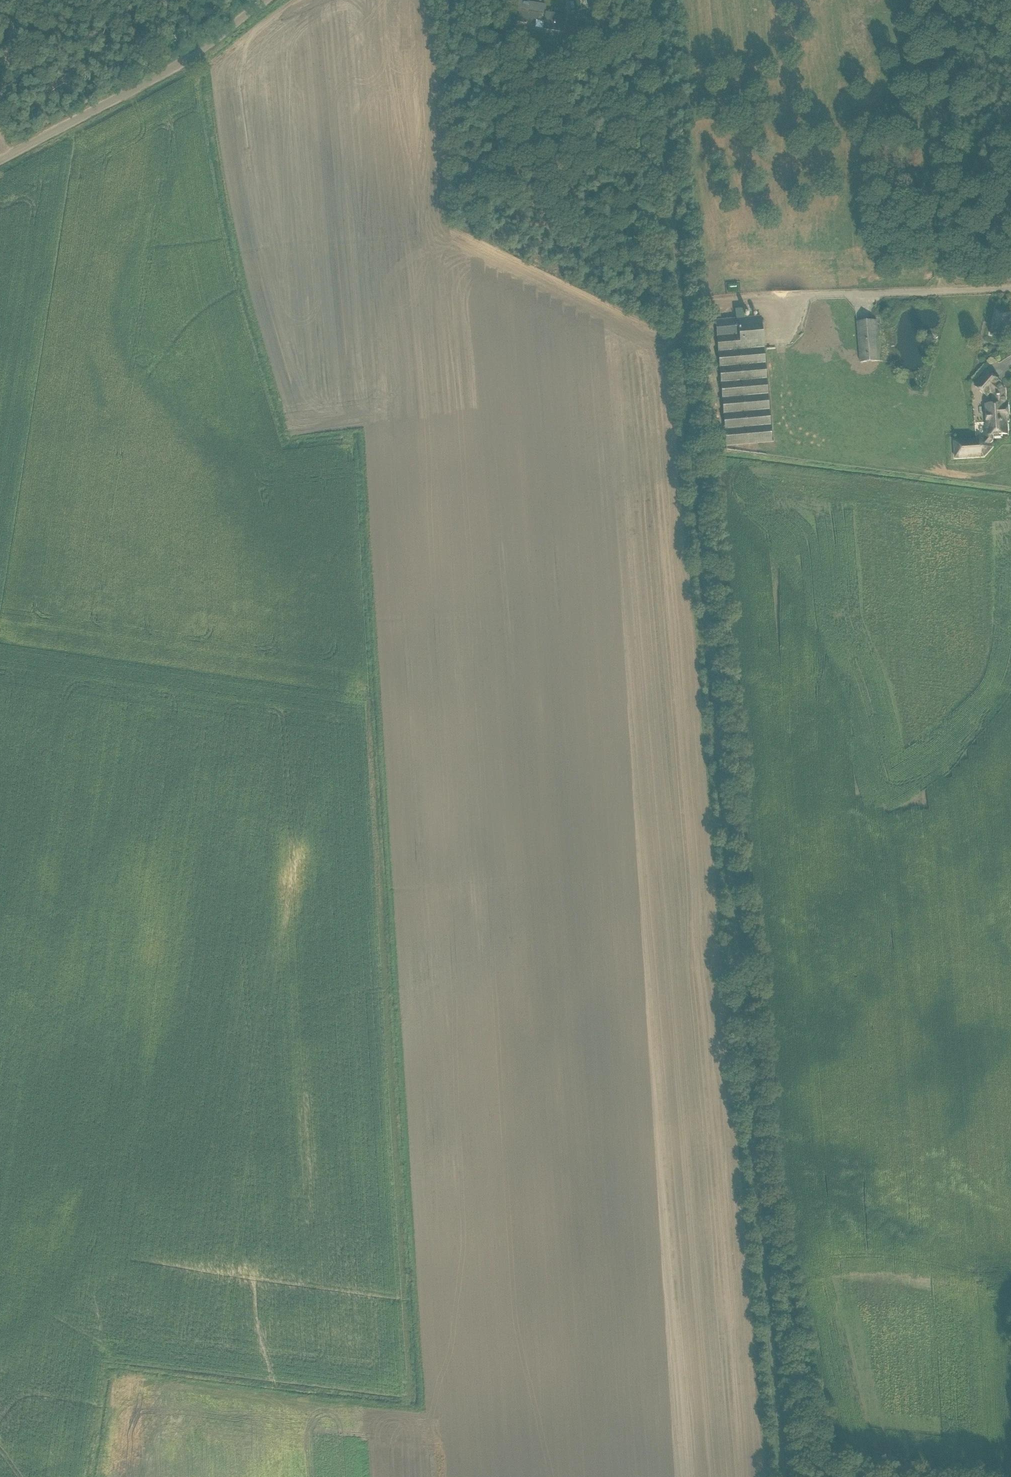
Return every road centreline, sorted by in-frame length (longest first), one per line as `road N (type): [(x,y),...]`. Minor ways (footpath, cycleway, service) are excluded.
road 1 (unclassified): [(265,0),(190,57),(0,160)]

